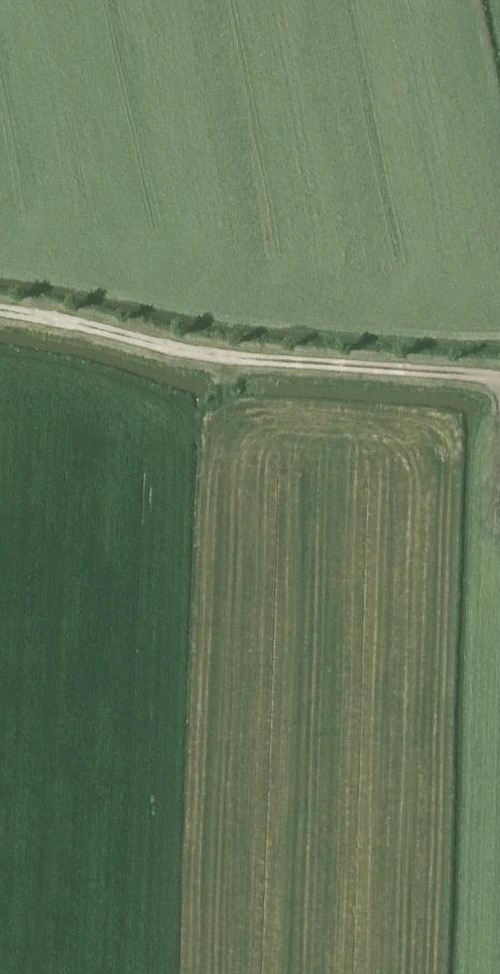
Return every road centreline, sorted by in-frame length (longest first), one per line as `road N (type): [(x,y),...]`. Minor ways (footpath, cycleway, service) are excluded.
road 1 (track): [(499,377),(218,360),(0,312)]

